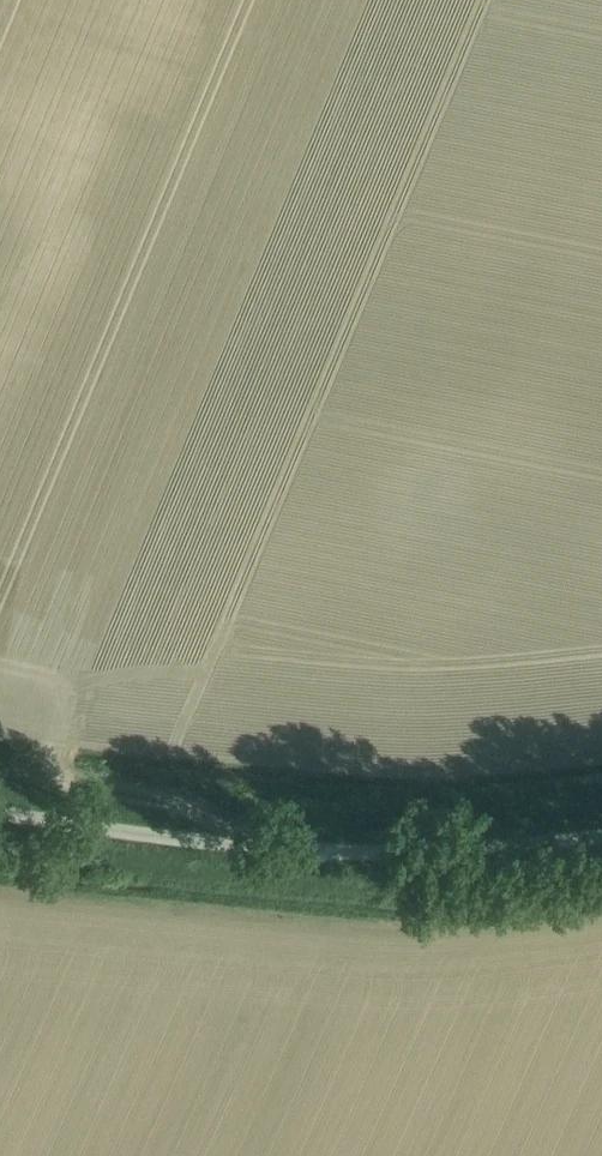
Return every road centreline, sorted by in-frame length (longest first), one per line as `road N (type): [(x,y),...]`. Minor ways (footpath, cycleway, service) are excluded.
road 1 (unclassified): [(0,812),(196,842),(428,860),(601,844)]

